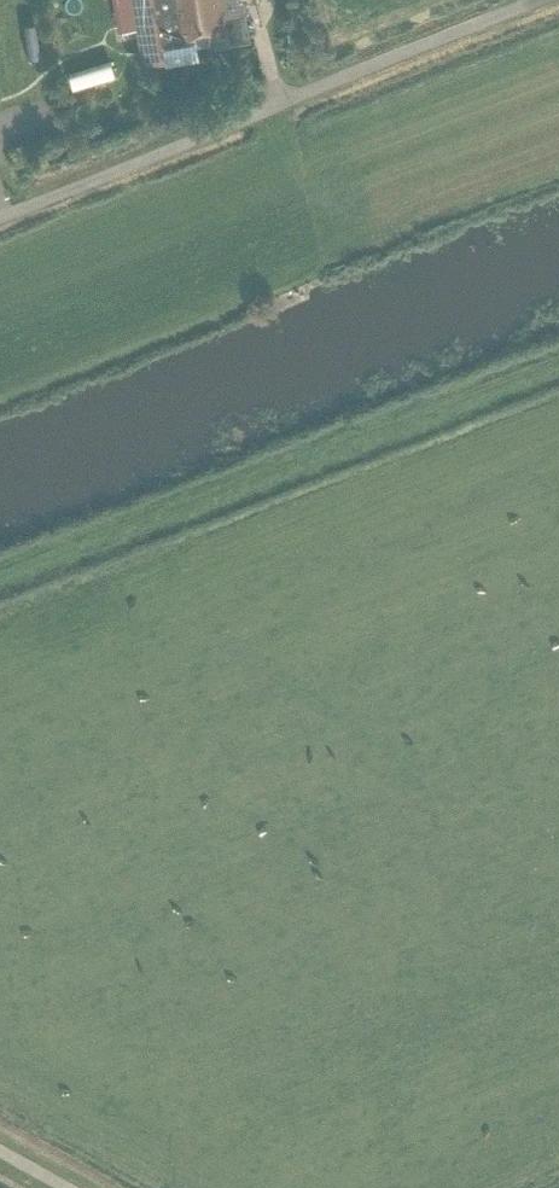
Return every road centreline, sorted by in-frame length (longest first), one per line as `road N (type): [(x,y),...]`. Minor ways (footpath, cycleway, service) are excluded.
road 1 (unclassified): [(283,104),(0,218)]

